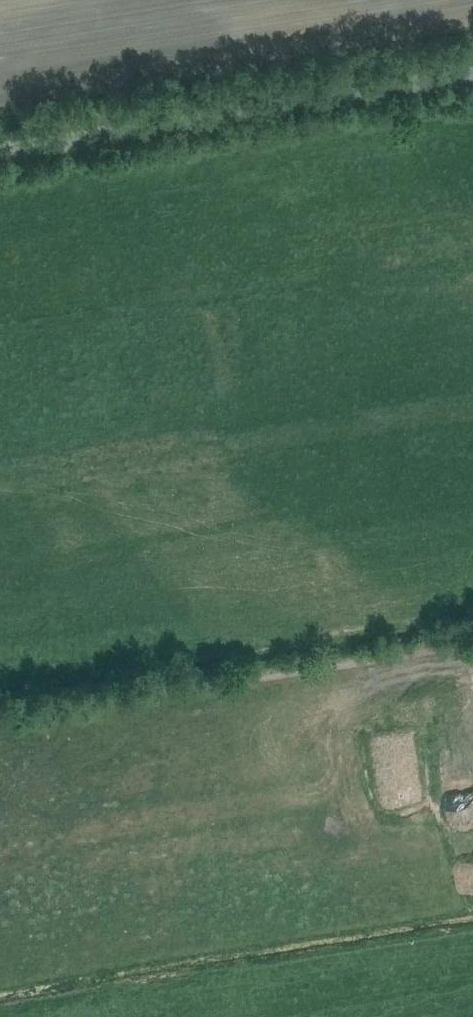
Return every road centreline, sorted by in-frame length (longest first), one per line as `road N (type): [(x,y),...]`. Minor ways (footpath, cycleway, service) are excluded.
road 1 (tertiary): [(0,153),(472,73)]

